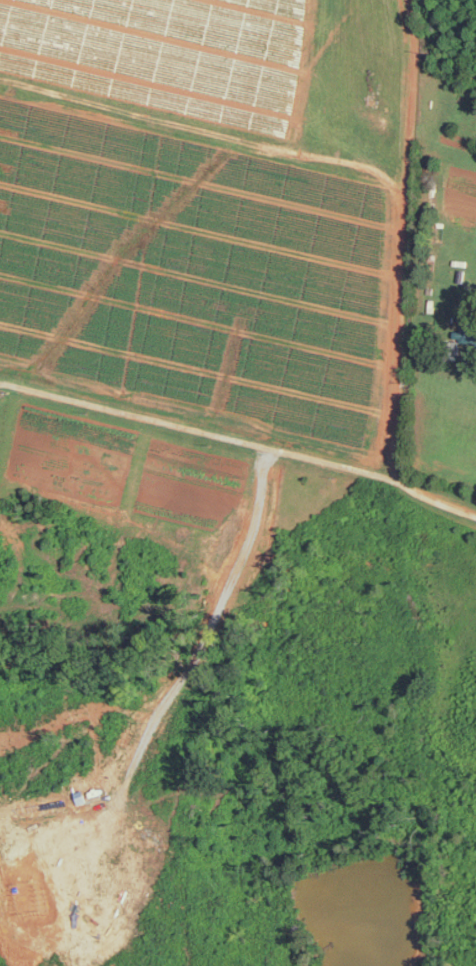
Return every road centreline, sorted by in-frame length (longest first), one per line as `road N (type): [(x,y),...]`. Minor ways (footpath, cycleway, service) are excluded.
road 1 (residential): [(1,377),(410,485),(475,510)]

